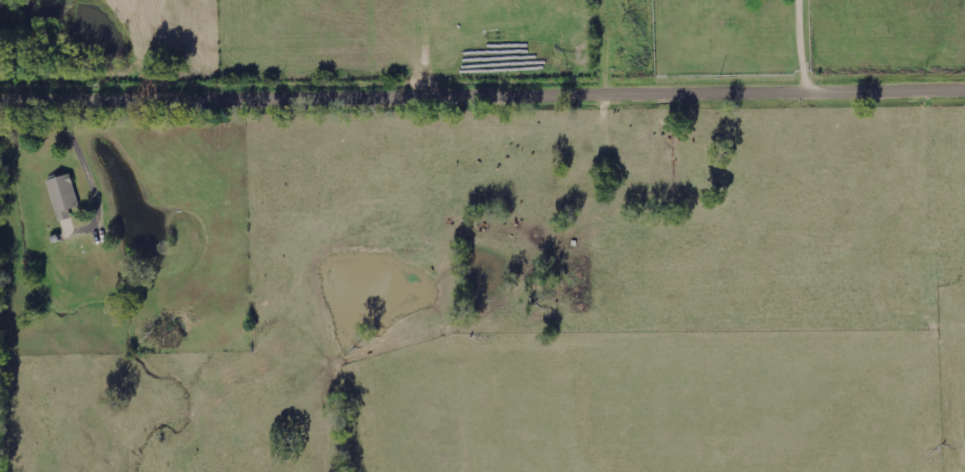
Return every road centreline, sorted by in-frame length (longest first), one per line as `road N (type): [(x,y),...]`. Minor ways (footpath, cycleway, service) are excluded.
road 1 (residential): [(0,106),(964,92)]

